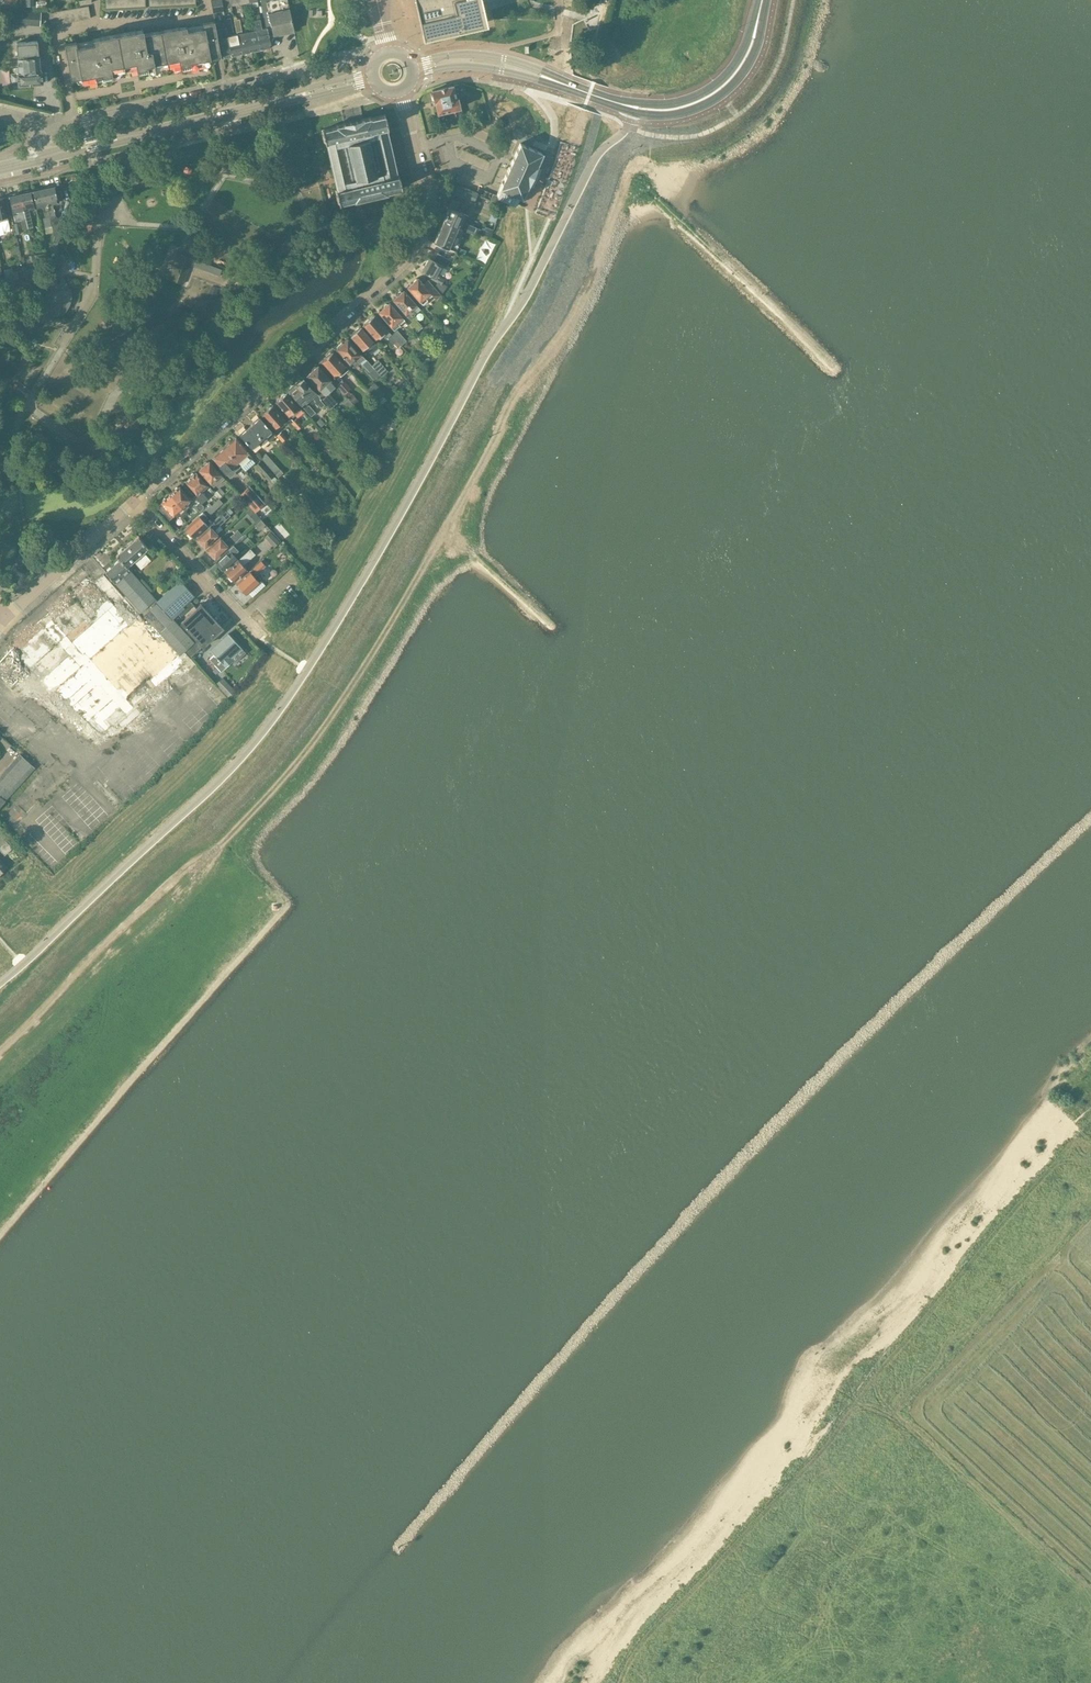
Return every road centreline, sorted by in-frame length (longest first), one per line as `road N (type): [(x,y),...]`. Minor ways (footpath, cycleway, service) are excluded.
road 1 (residential): [(132,500),(410,255),(425,197),(395,82)]
road 2 (secondary): [(546,77),(637,108),(691,104),(741,65),(762,0)]
road 3 (residential): [(42,134),(289,76)]
road 4 (secondary): [(289,97),(52,156)]
road 5 (residential): [(255,635),(132,500)]
road 6 (residential): [(9,615),(132,500)]
road 7 (secondary): [(546,77),(493,57),(403,55)]
road 8 (secondary): [(404,70),(466,66),(546,77)]

